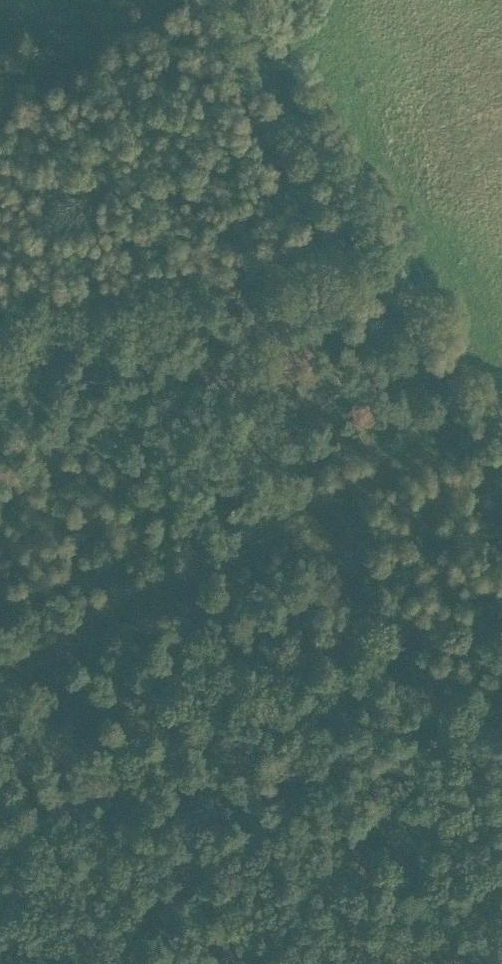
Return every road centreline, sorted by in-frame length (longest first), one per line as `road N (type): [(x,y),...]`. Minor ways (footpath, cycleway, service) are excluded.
road 1 (track): [(472,429),(239,0)]

